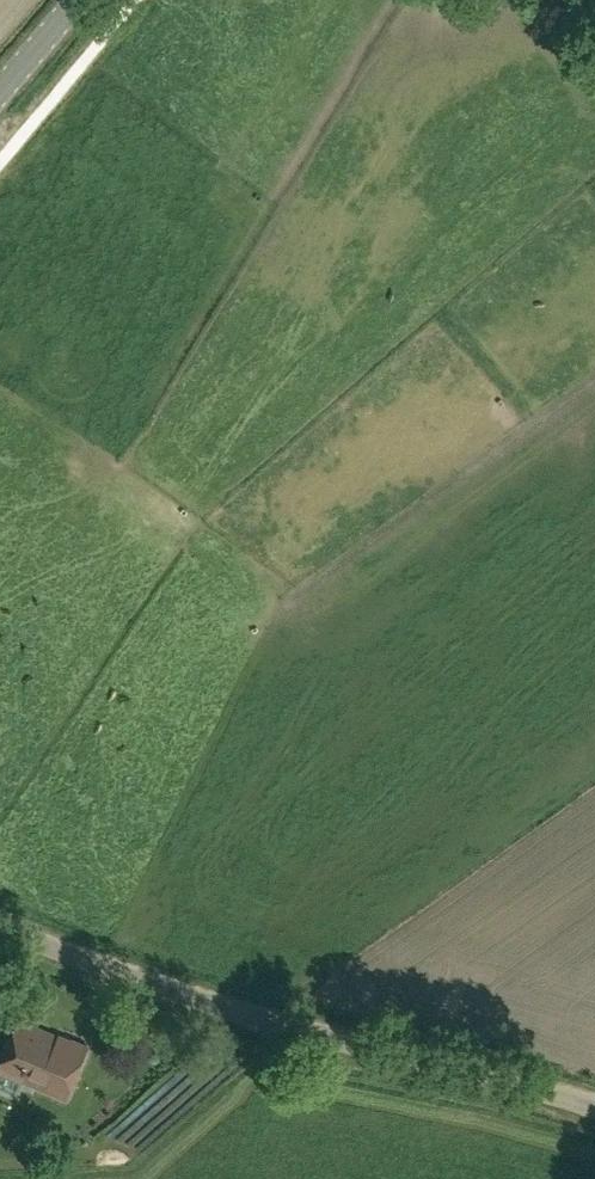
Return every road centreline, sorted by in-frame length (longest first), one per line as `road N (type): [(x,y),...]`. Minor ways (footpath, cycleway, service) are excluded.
road 1 (unclassified): [(594,1107),(273,1027),(0,930)]

